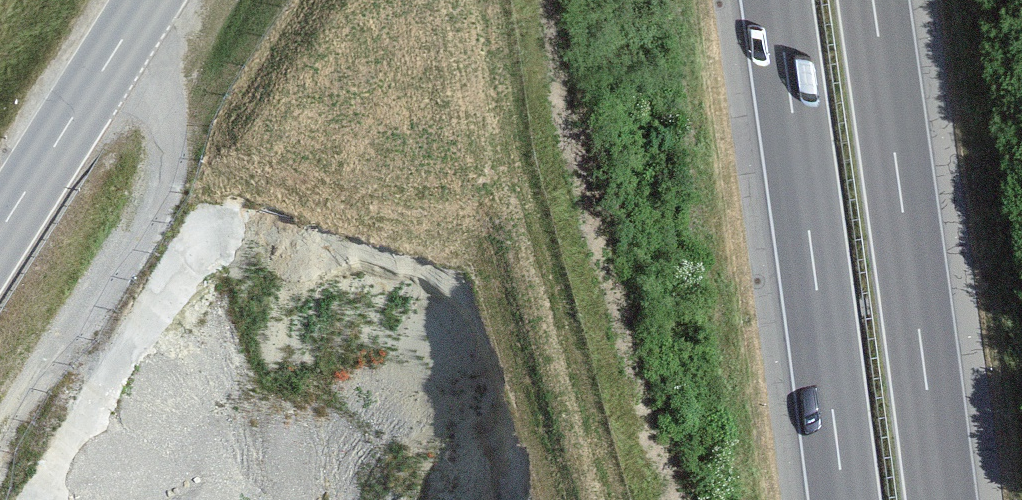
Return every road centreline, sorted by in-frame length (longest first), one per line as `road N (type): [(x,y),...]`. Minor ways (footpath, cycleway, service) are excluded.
road 1 (motorway): [(941,499),(873,0)]
road 2 (motorway): [(777,0),(844,499)]
road 3 (track): [(0,471),(162,218),(173,115),(125,47)]
road 4 (primary): [(155,0),(0,243)]

